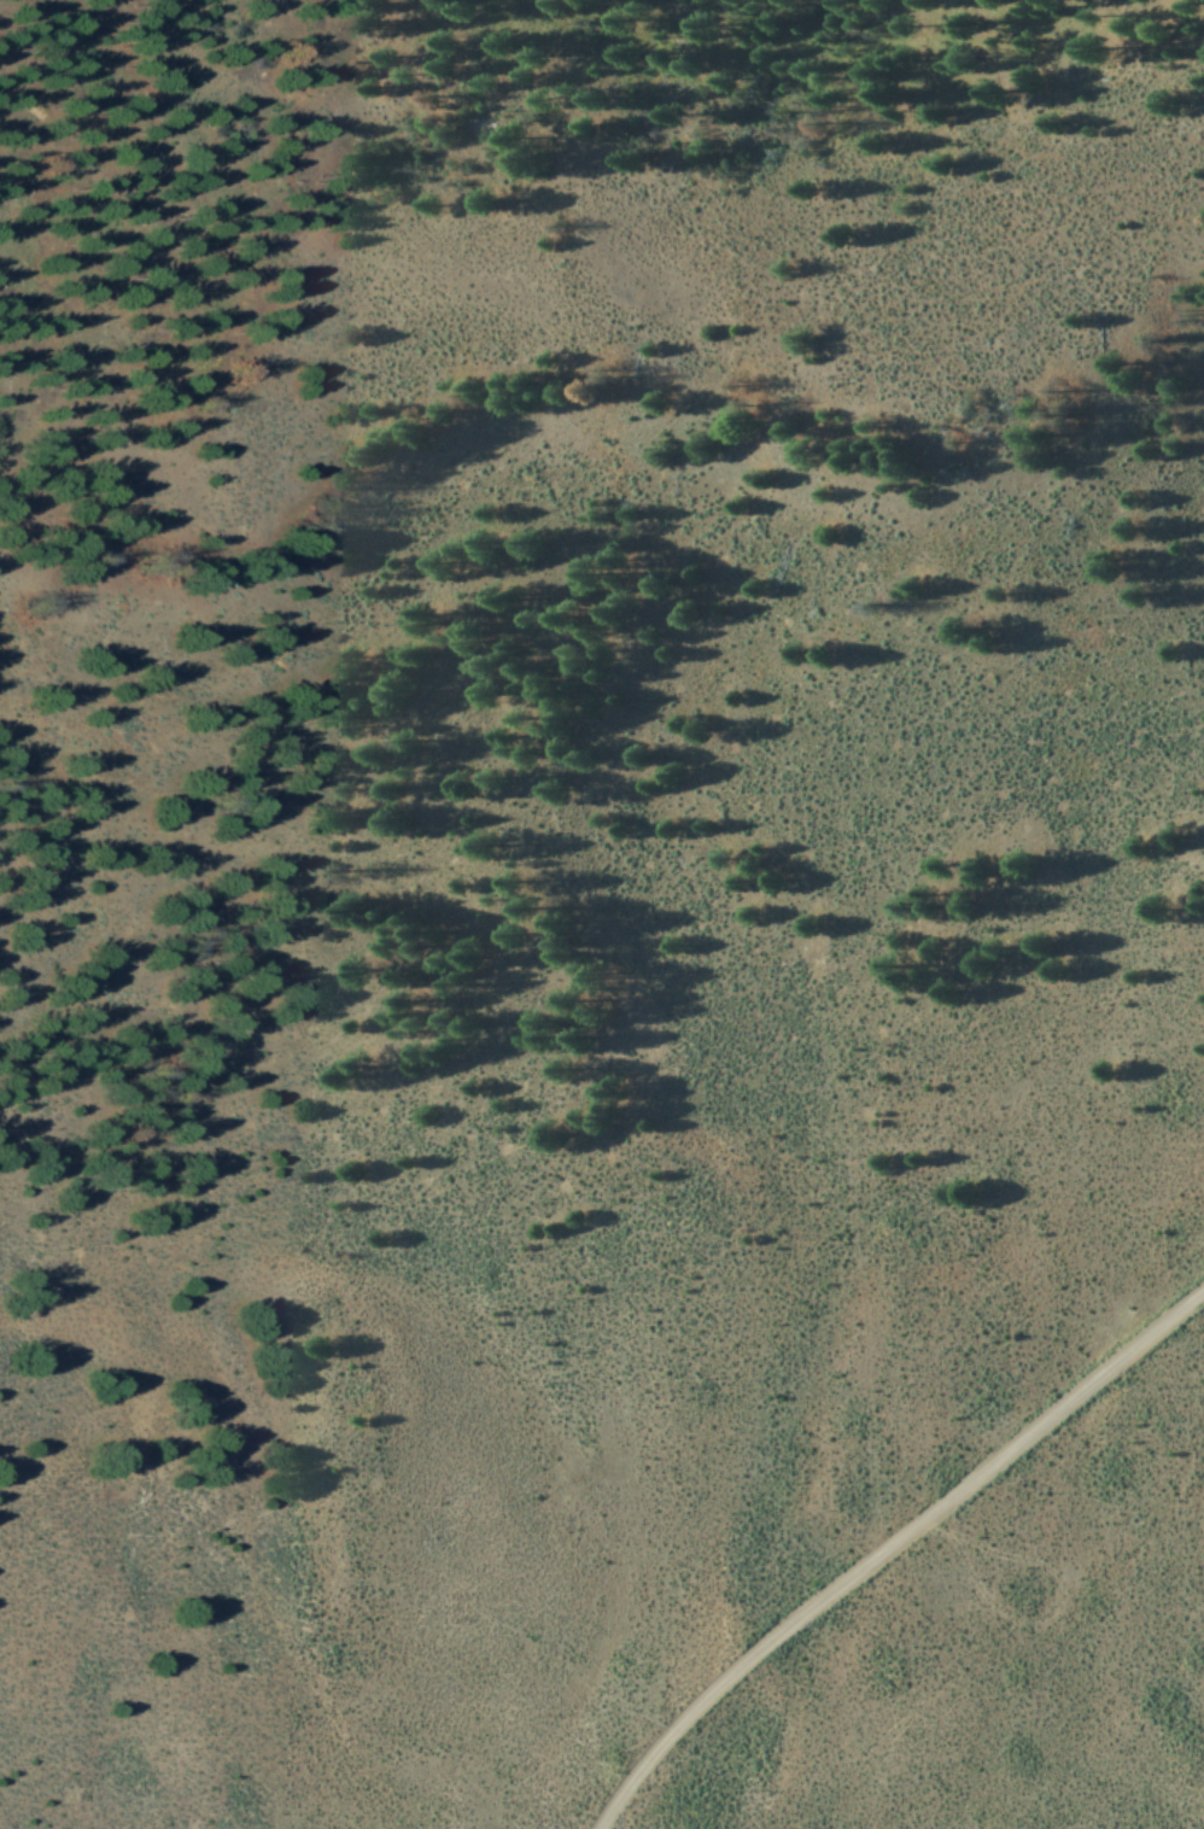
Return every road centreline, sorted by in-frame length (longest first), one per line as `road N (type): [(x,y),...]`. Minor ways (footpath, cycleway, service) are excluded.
road 1 (track): [(653,1828),(857,1545),(1069,1391),(1203,1278)]

